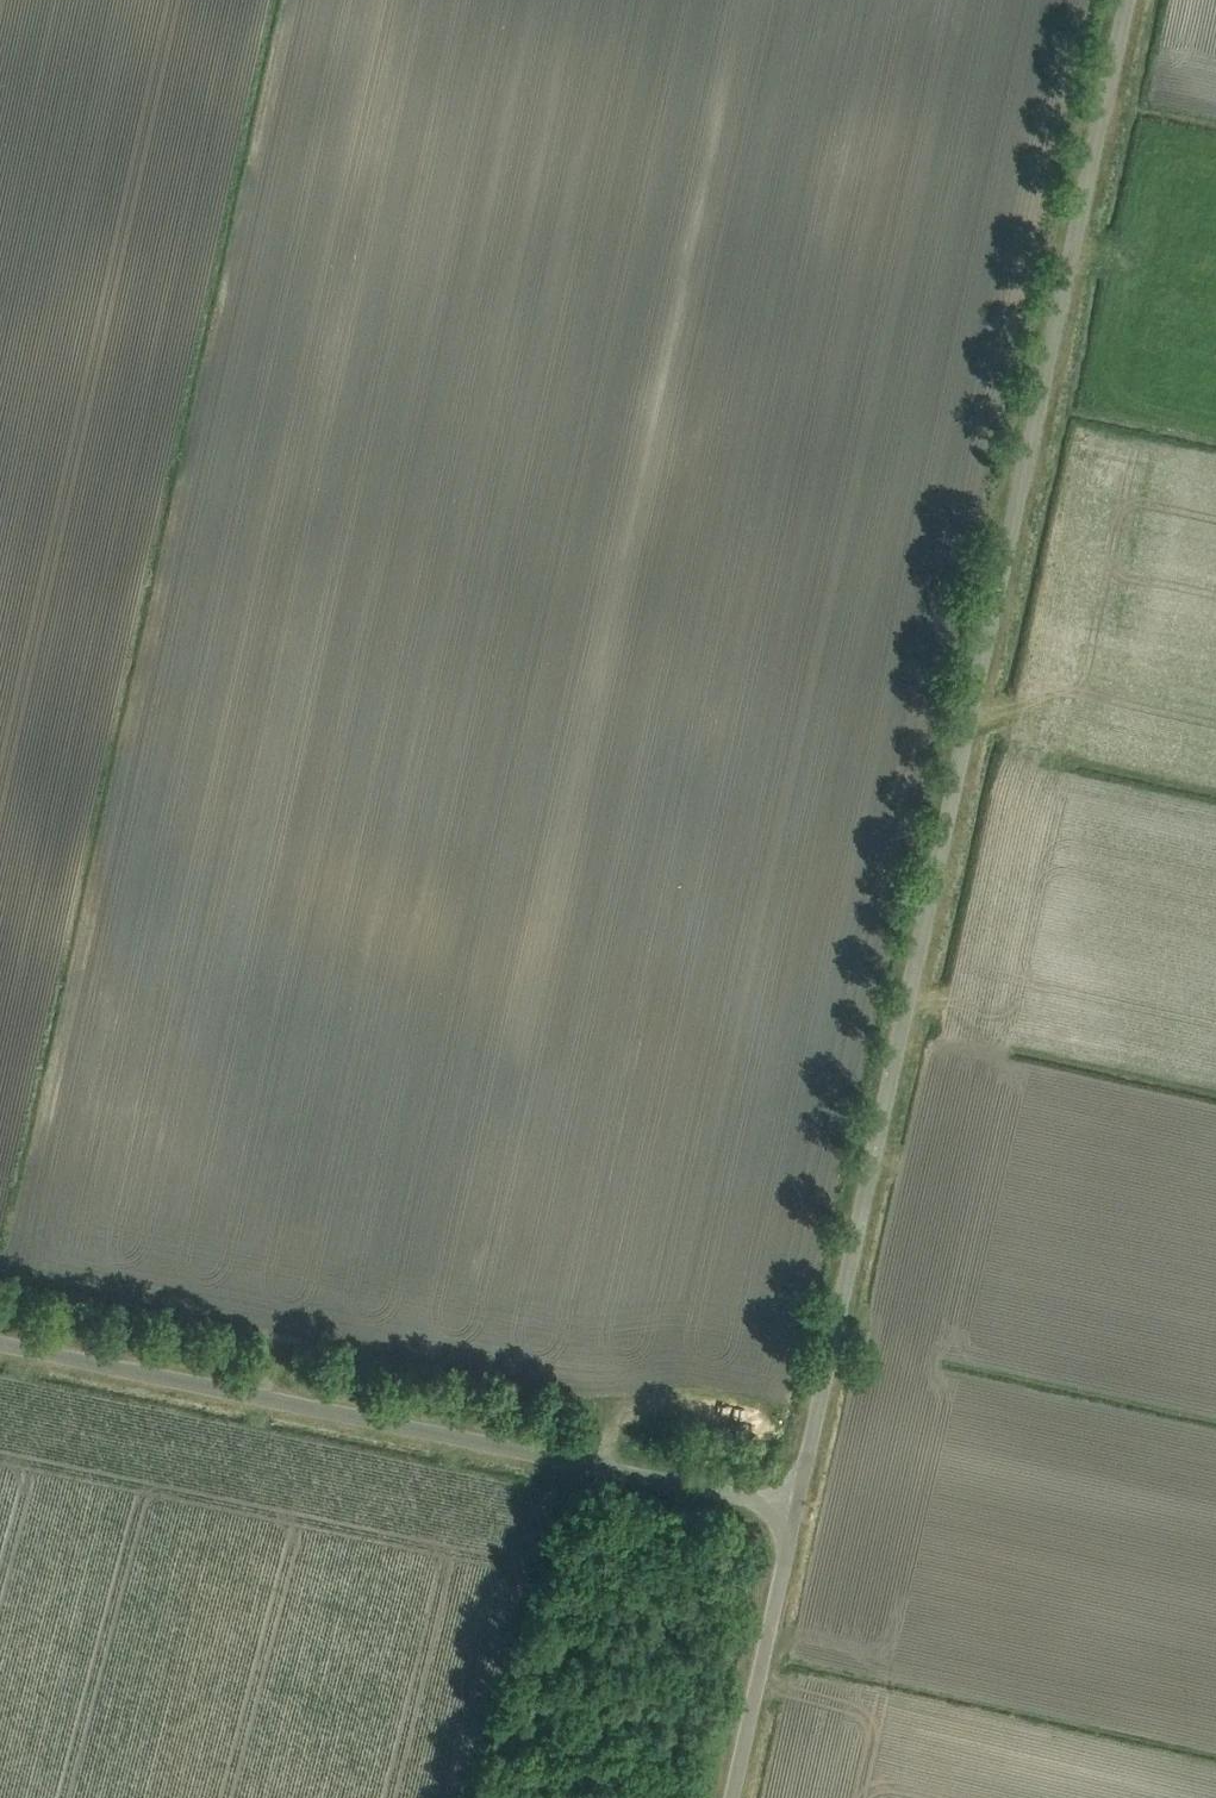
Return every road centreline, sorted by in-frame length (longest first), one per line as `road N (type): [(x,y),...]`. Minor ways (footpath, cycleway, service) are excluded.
road 1 (unclassified): [(794,1507),(1127,0)]
road 2 (unclassified): [(794,1507),(0,1344)]
road 3 (unclassified): [(730,1797),(794,1507)]

